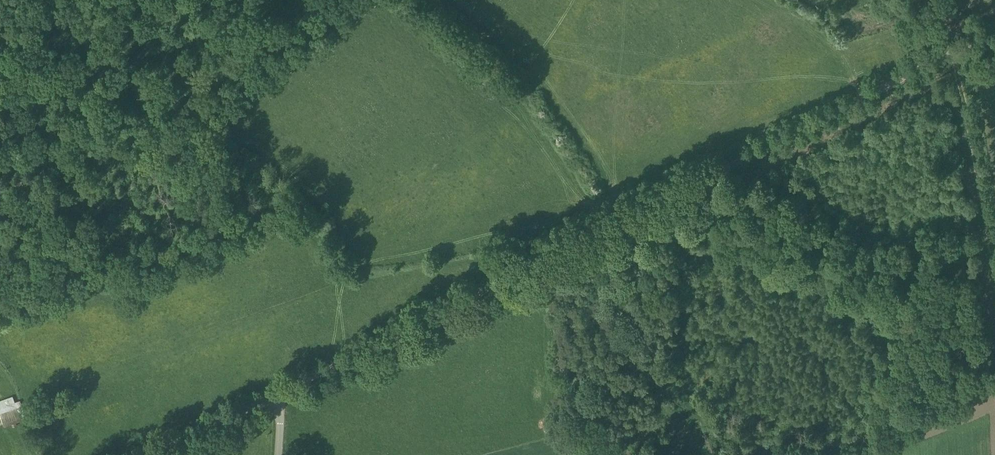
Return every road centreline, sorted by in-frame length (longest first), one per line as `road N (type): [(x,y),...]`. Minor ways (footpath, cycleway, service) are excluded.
road 1 (unclassified): [(281,394),(951,53)]
road 2 (track): [(994,280),(951,53)]
road 3 (unclassified): [(154,454),(281,394)]

